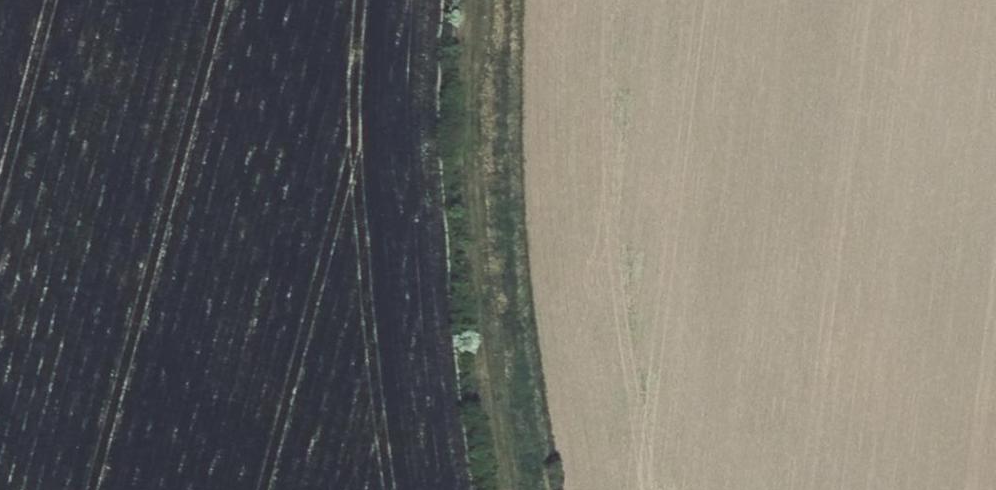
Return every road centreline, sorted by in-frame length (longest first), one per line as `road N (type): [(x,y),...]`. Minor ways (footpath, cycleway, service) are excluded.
road 1 (track): [(508,489),(484,79),(493,0)]

